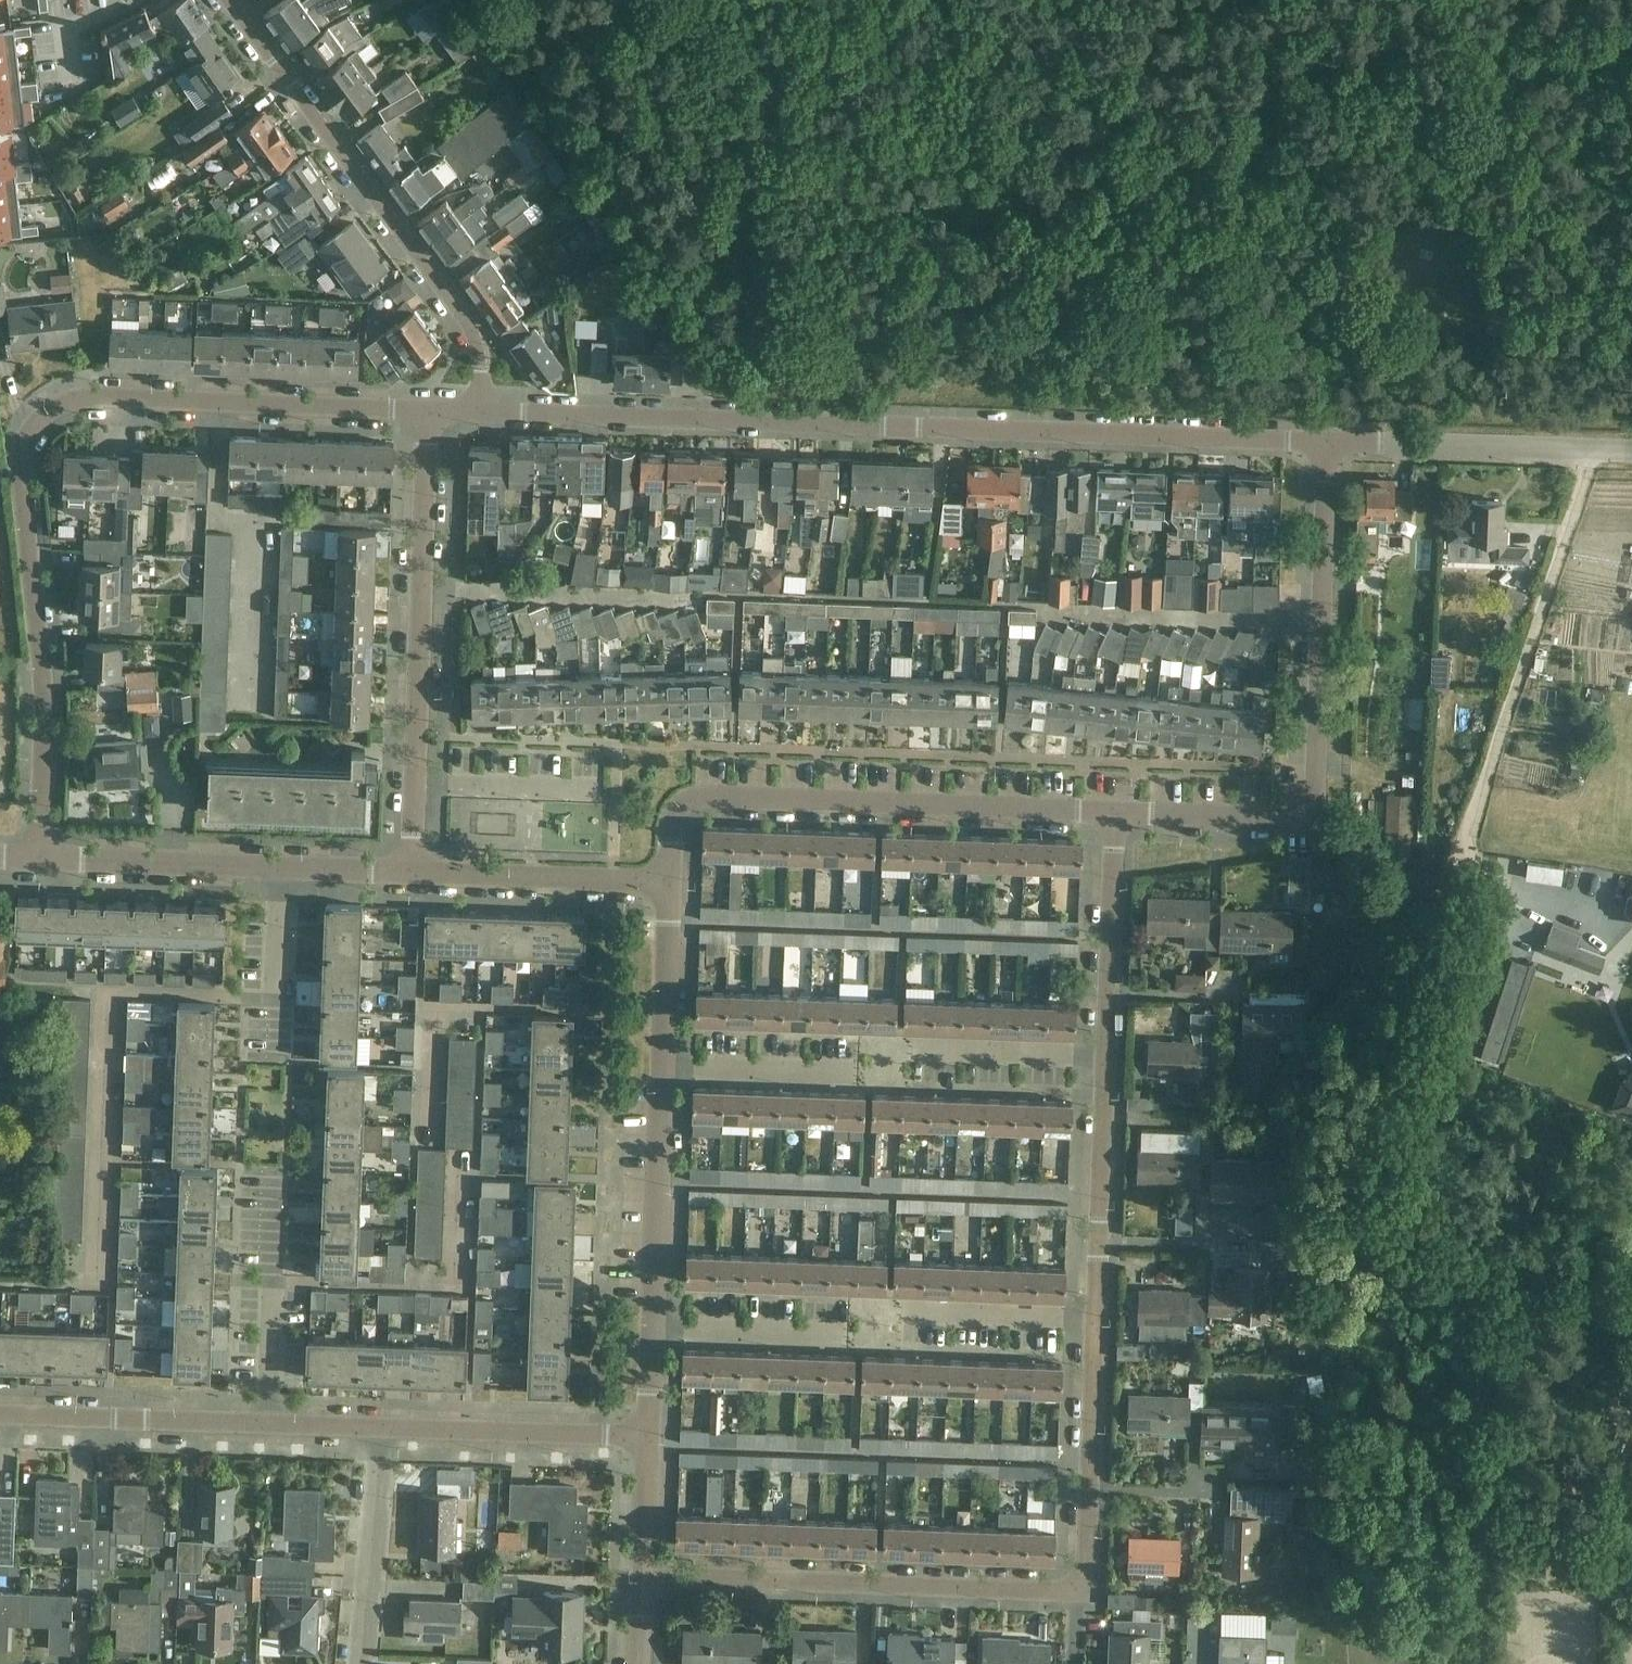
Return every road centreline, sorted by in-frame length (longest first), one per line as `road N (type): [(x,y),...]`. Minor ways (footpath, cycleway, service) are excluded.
road 1 (unclassified): [(1590,450),(1349,1172),(1364,1206),(1464,1258),(1486,1302),(1485,1663)]
road 2 (residential): [(1328,443),(556,409),(526,394),(499,365)]
road 3 (residential): [(27,856),(22,435),(28,416),(40,406),(414,398)]
road 4 (residential): [(641,1580),(1070,1591),(1082,1581),(1092,1490)]
road 5 (residential): [(673,870),(677,788),(1115,804)]
road 6 (residential): [(228,0),(499,365)]
road 7 (residential): [(1098,1335),(654,1314)]
road 8 (residential): [(1108,1065),(667,1044)]
road 9 (residential): [(1115,804),(1281,807),(1305,792),(1315,754),(1319,624)]
road 10 (residential): [(692,594),(412,586)]
road 11 (residential): [(404,866),(412,586)]
road 12 (residential): [(1319,624),(1044,606)]
road 13 (residential): [(654,1314),(667,1044)]
road 14 (residential): [(404,866),(673,870)]
road 15 (residential): [(267,1417),(0,1406)]
road 16 (residential): [(647,1430),(382,1423)]
road 17 (residential): [(1590,450),(1328,443)]
road 18 (residential): [(27,856),(285,865)]
road 19 (residential): [(267,1417),(276,1165)]
road 20 (residential): [(351,1663),(382,1423)]
road 21 (residential): [(281,1064),(285,865)]
road 22 (residential): [(1109,992),(1115,804)]
road 23 (residential): [(412,586),(414,398)]
road 24 (residential): [(1319,624),(1328,443)]
road 25 (residential): [(1099,1243),(1108,1065)]
road 26 (residential): [(667,1044),(673,870)]
road 27 (residential): [(1092,1490),(1098,1335)]
road 28 (residential): [(641,1580),(647,1430)]
road 29 (residential): [(1109,992),(1245,985)]
road 30 (residential): [(1099,1243),(1235,1245)]
road 31 (residential): [(1092,1490),(1213,1492)]

